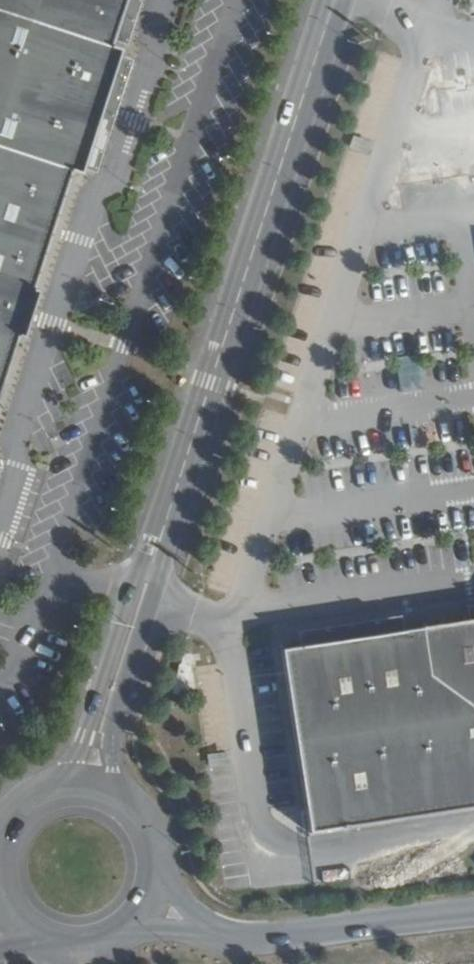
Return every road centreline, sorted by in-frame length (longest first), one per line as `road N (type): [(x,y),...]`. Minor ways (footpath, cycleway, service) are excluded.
road 1 (residential): [(94,801),(97,739),(335,0)]
road 2 (unclassified): [(137,901),(198,932),(247,940),(473,916)]
road 3 (unclassified): [(94,801),(71,799),(28,816),(14,834),(5,879)]
road 4 (unclassified): [(137,901),(144,881),(139,841),(128,823),(94,801)]

